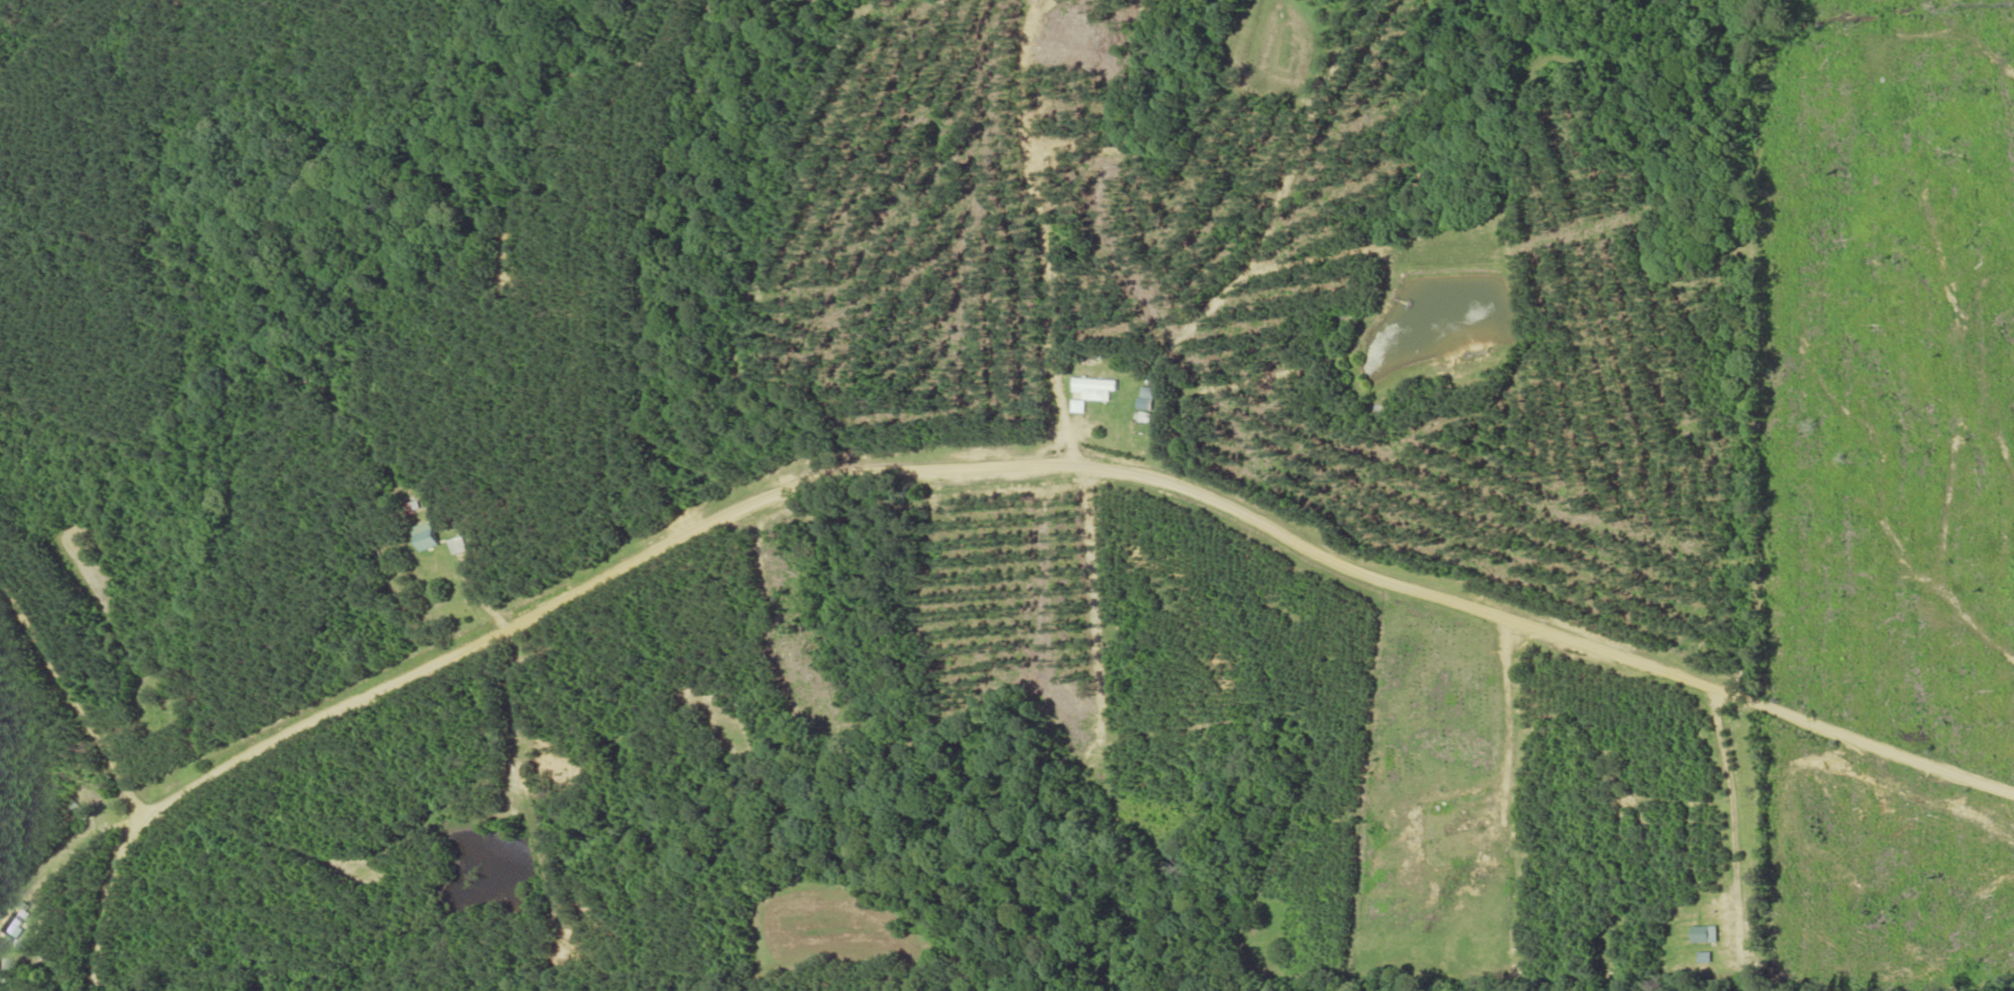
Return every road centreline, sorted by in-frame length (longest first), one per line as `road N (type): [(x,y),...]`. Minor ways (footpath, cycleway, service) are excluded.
road 1 (residential): [(140,979),(188,826),(278,756),(852,480),(1012,465),(1201,506),(1645,706),(1894,792),(2013,811)]

